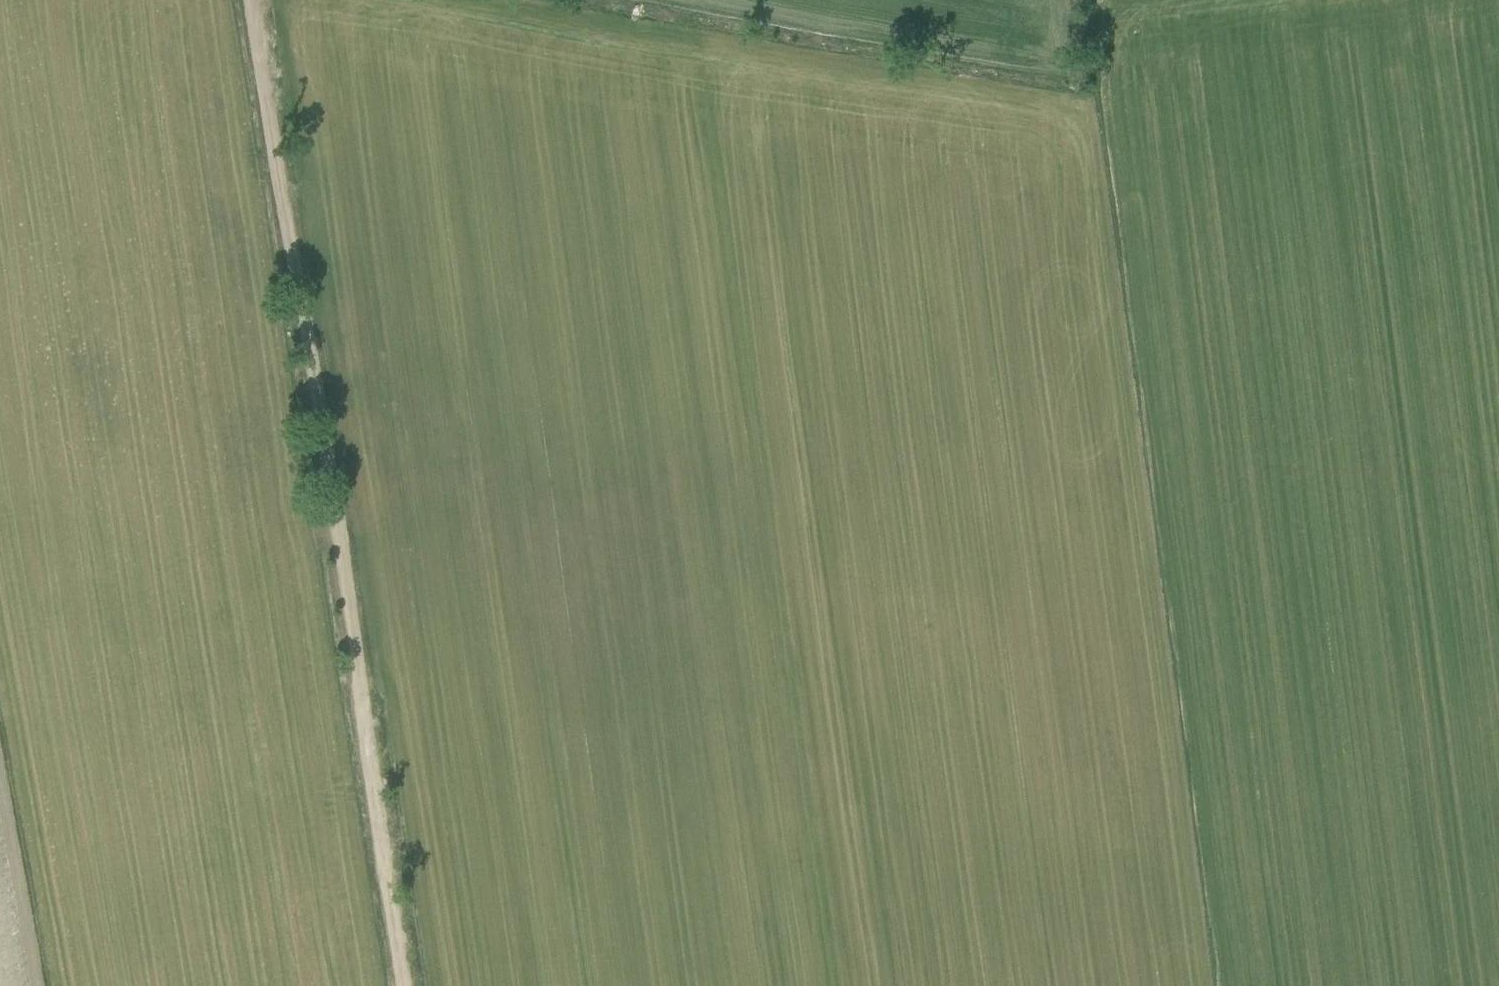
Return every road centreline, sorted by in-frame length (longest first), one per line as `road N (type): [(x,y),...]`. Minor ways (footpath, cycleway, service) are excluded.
road 1 (track): [(252,0),(403,985)]

